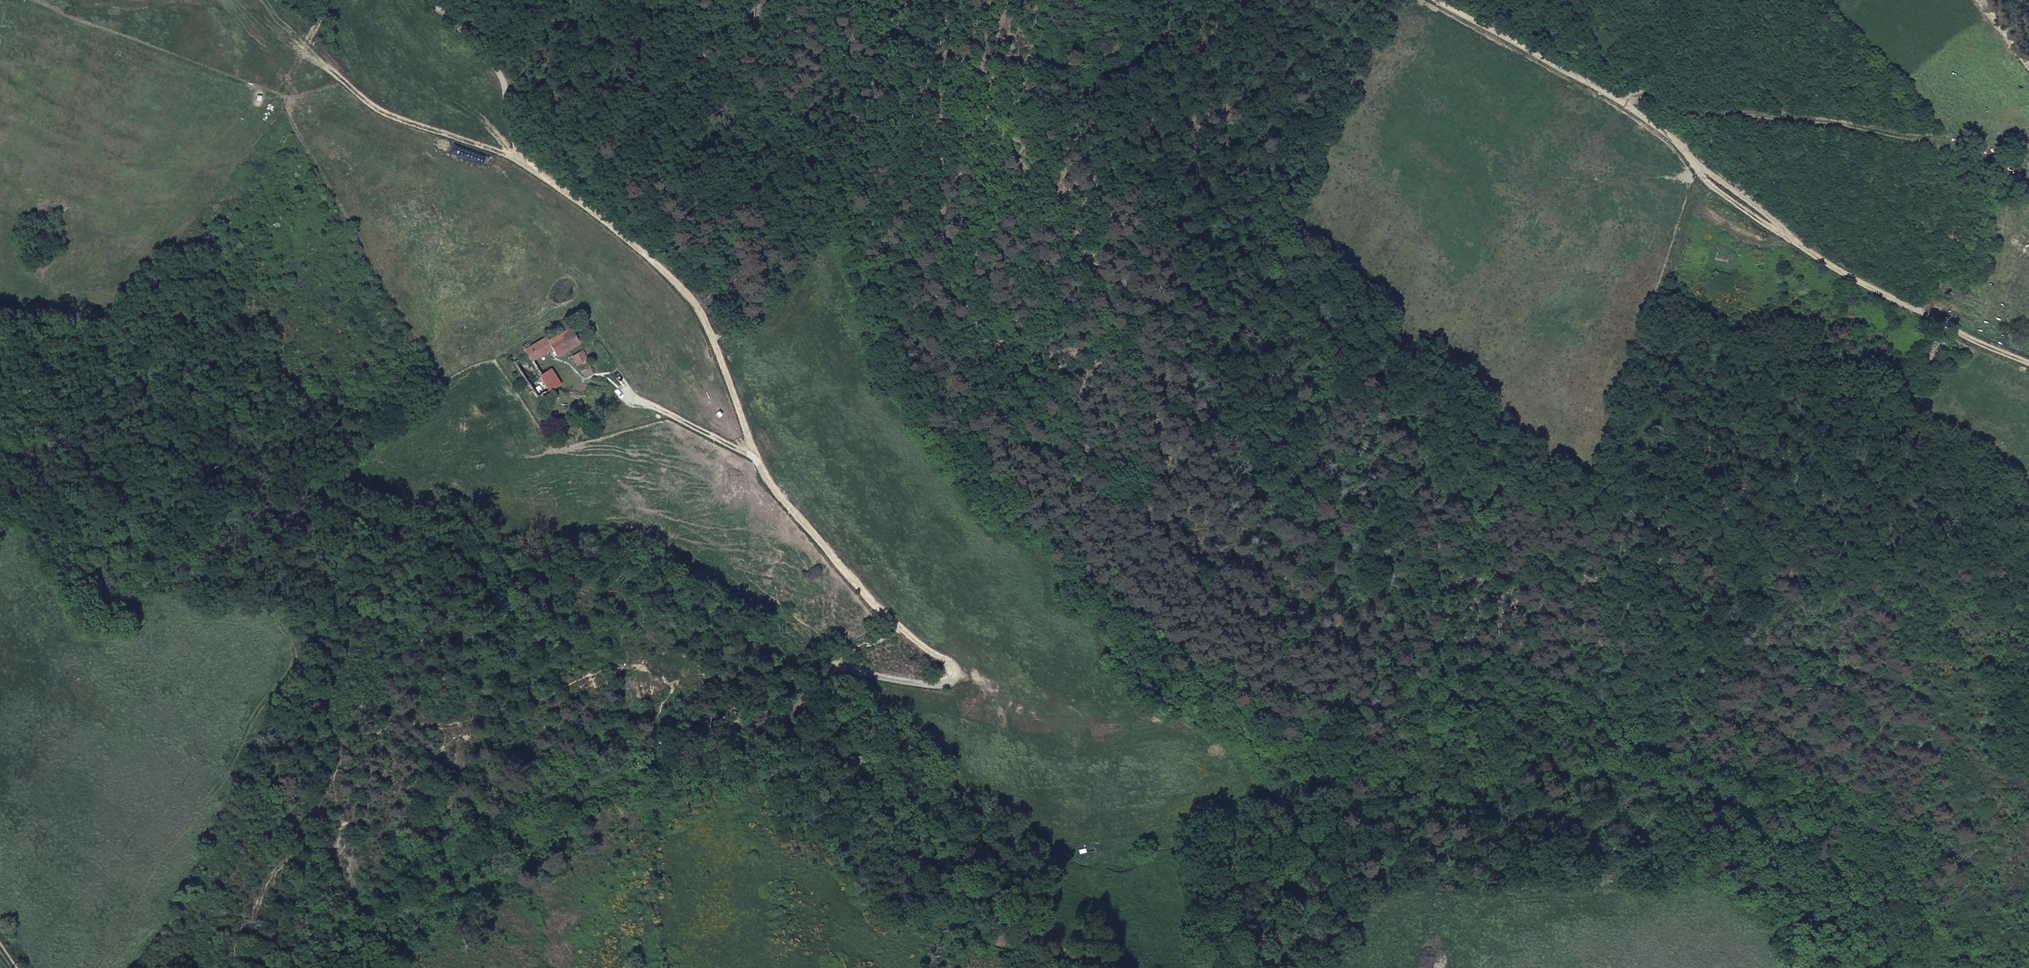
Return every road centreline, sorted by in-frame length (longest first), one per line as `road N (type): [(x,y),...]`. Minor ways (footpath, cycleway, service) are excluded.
road 1 (track): [(1108,967),(982,923),(930,875),(833,713),(831,694),(836,666),(924,683),(957,681),(956,671),(911,635),(765,470),(679,277),(516,158),(384,113),(258,6)]
road 2 (track): [(1442,0),(1643,116),(1841,271),(2028,364)]
road 3 (track): [(516,158),(507,83),(439,0)]

